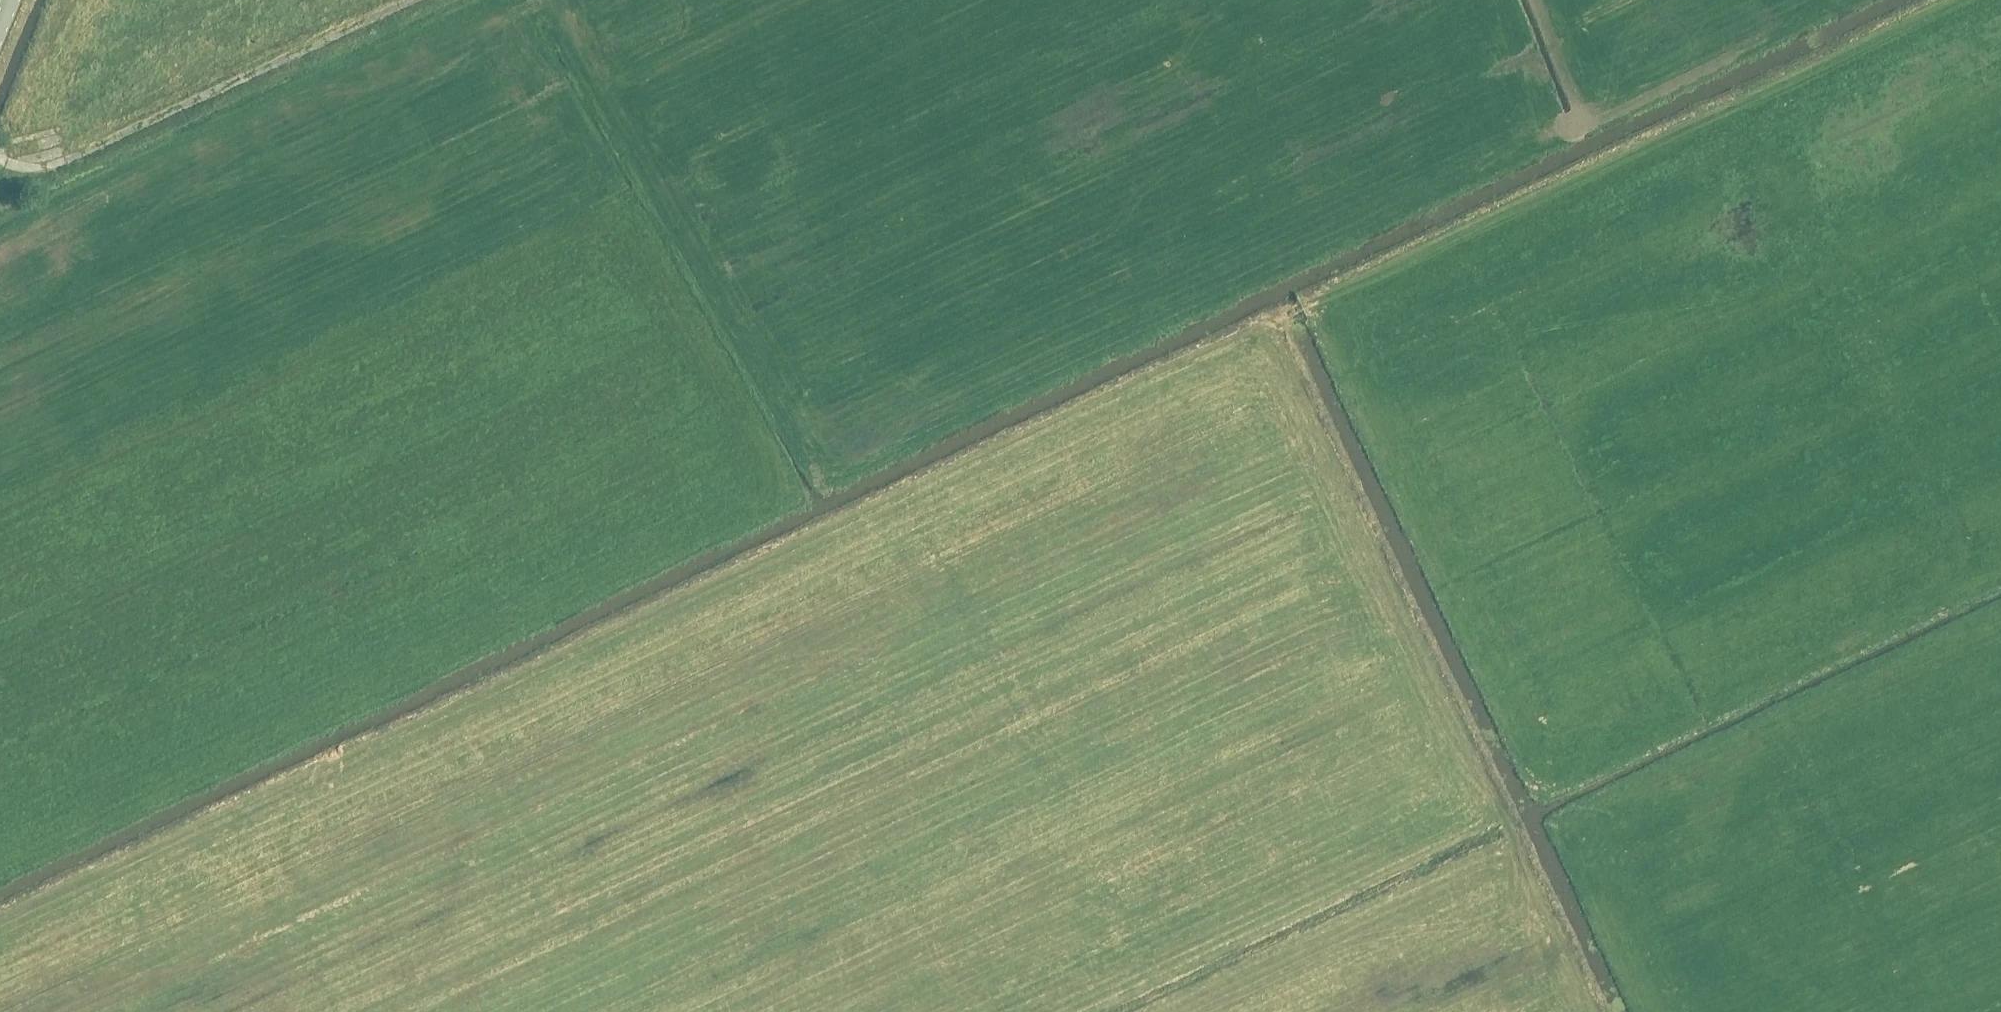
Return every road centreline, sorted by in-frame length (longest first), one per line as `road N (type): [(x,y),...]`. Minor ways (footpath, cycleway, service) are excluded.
road 1 (track): [(417,0),(64,165),(35,169),(0,159)]

